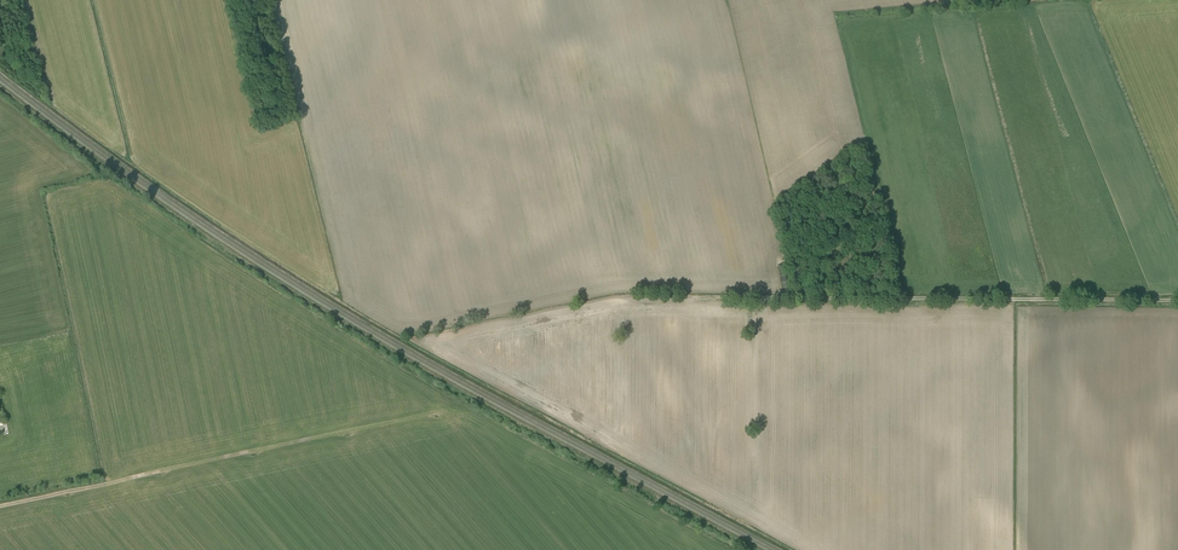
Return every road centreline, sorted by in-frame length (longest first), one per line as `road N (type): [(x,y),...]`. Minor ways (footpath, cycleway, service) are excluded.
road 1 (track): [(1177,300),(663,296)]

